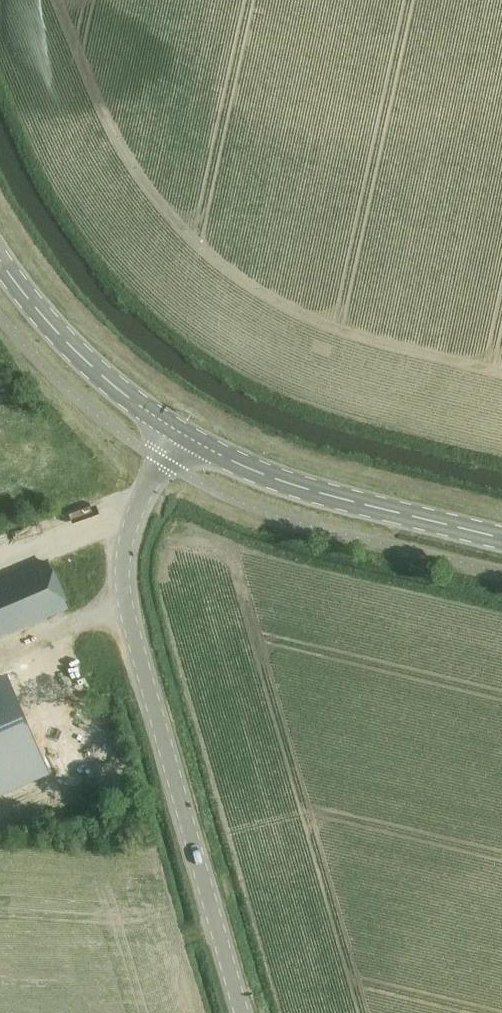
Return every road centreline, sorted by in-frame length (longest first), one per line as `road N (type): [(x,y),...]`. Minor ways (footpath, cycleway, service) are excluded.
road 1 (tertiary): [(241,1012),(133,639),(123,563),(140,501),(181,434)]
road 2 (secondary): [(501,538),(272,479),(181,434)]
road 3 (secondary): [(181,434),(106,383),(24,302),(0,265)]

